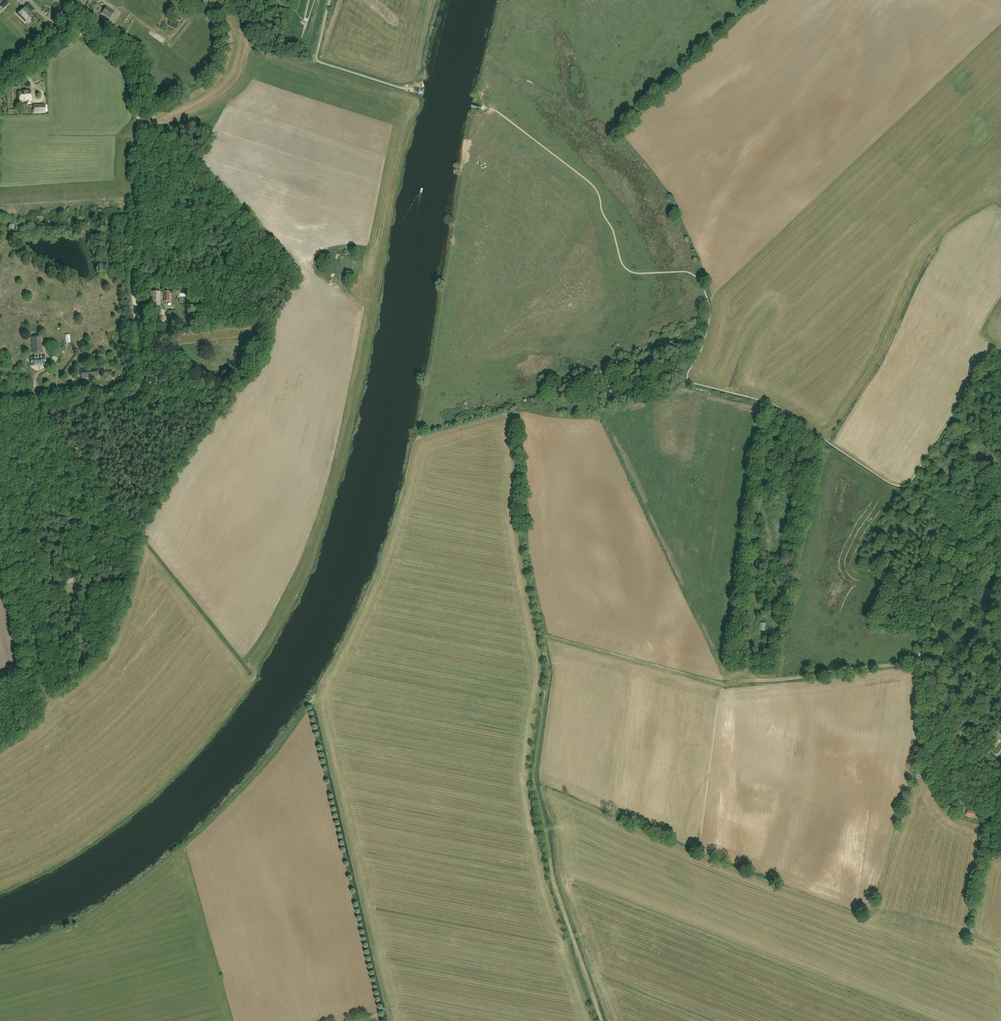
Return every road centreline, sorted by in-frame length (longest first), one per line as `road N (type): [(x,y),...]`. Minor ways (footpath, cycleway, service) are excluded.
road 1 (track): [(0,414),(126,402),(142,381),(133,272),(137,83),(122,61),(66,22)]
road 2 (track): [(542,712),(535,788),(553,876),(601,1020)]
road 3 (track): [(750,681),(747,635),(767,560),(760,478),(786,412)]
road 4 (track): [(0,493),(46,701)]
road 5 (track): [(917,660),(719,684)]
road 6 (track): [(1000,513),(931,623),(917,660)]
road 7 (track): [(917,660),(953,748),(989,758)]

